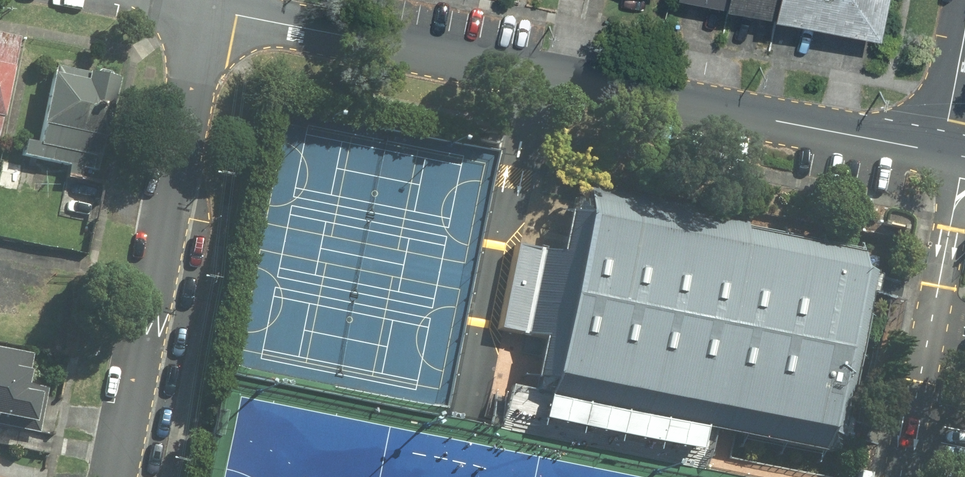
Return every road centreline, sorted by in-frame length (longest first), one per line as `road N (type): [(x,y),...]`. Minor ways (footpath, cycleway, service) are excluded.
road 1 (residential): [(211,6),(952,158)]
road 2 (residential): [(211,6),(116,476)]
road 3 (residential): [(952,158),(949,120),(964,33)]

